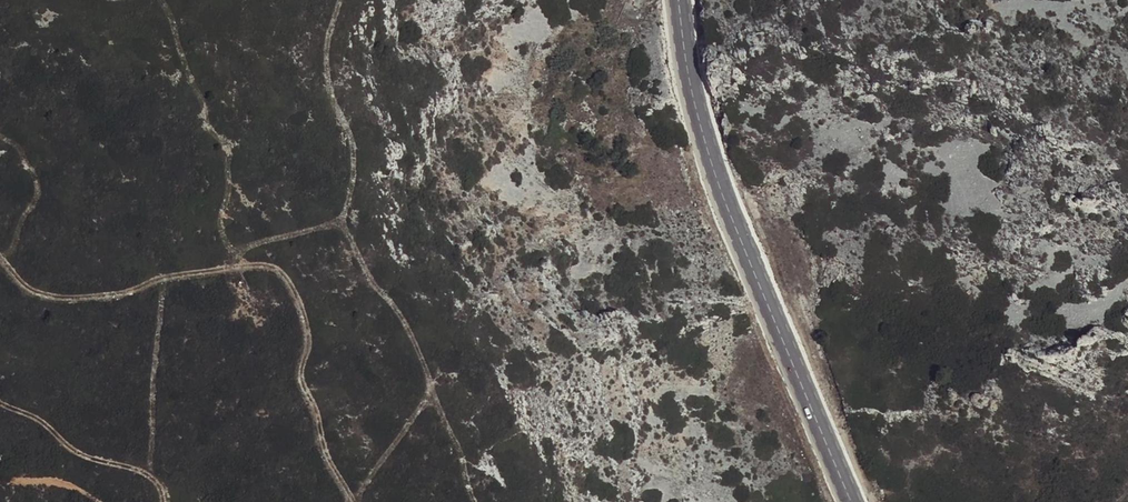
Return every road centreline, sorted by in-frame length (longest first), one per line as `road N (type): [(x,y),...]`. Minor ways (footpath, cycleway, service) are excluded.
road 1 (track): [(0,256),(55,302),(269,266),(290,283),(311,336),(303,372),(332,473),(350,501)]
road 2 (primary): [(680,0),(708,144),(855,501)]
road 3 (track): [(160,501),(150,475),(111,459),(86,460),(0,401)]

